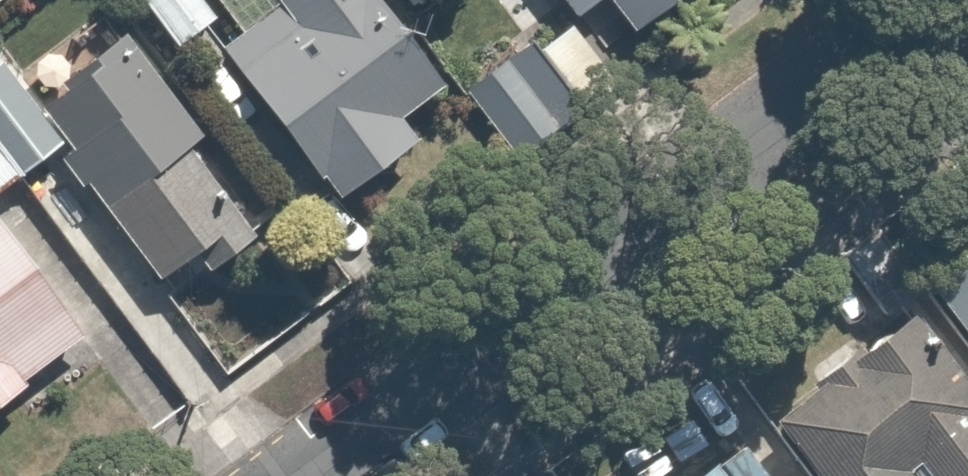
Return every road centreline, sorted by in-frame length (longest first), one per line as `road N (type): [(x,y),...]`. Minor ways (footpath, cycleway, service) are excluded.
road 1 (residential): [(311,475),(940,0)]

